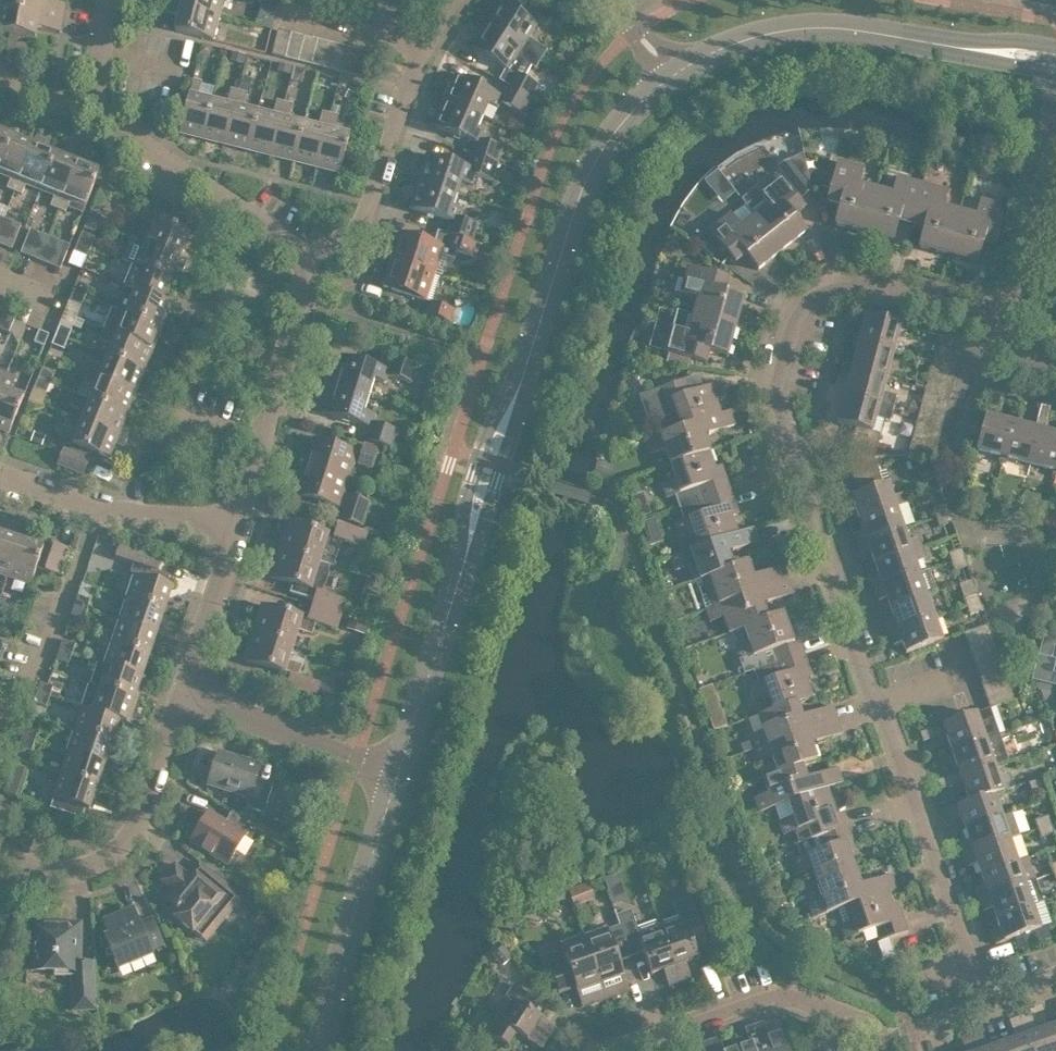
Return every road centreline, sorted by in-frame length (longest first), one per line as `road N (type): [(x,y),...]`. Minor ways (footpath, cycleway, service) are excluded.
road 1 (residential): [(975,998),(781,392),(796,323),(819,297),(859,285),(985,313)]
road 2 (tertiary): [(396,767),(579,188),(612,128),(670,71)]
road 3 (tertiary): [(670,71),(746,35),(818,24),(1055,58)]
road 4 (residential): [(297,251),(362,228),(420,57),(465,0)]
road 5 (residential): [(0,839),(31,860),(83,863),(121,844),(149,811),(192,674)]
road 6 (residential): [(228,532),(304,300),(297,251)]
road 7 (tertiary): [(322,1050),(396,767)]
road 8 (residential): [(67,99),(297,251)]
road 9 (residential): [(1001,318),(1055,84)]
road 10 (residential): [(228,532),(94,510),(0,476)]
road 11 (residential): [(620,1050),(759,1001),(808,1006),(841,1023)]
road 12 (residential): [(396,767),(251,721),(215,703),(192,674)]
road 13 (residential): [(949,460),(985,313)]
road 14 (residential): [(192,674),(228,532)]

